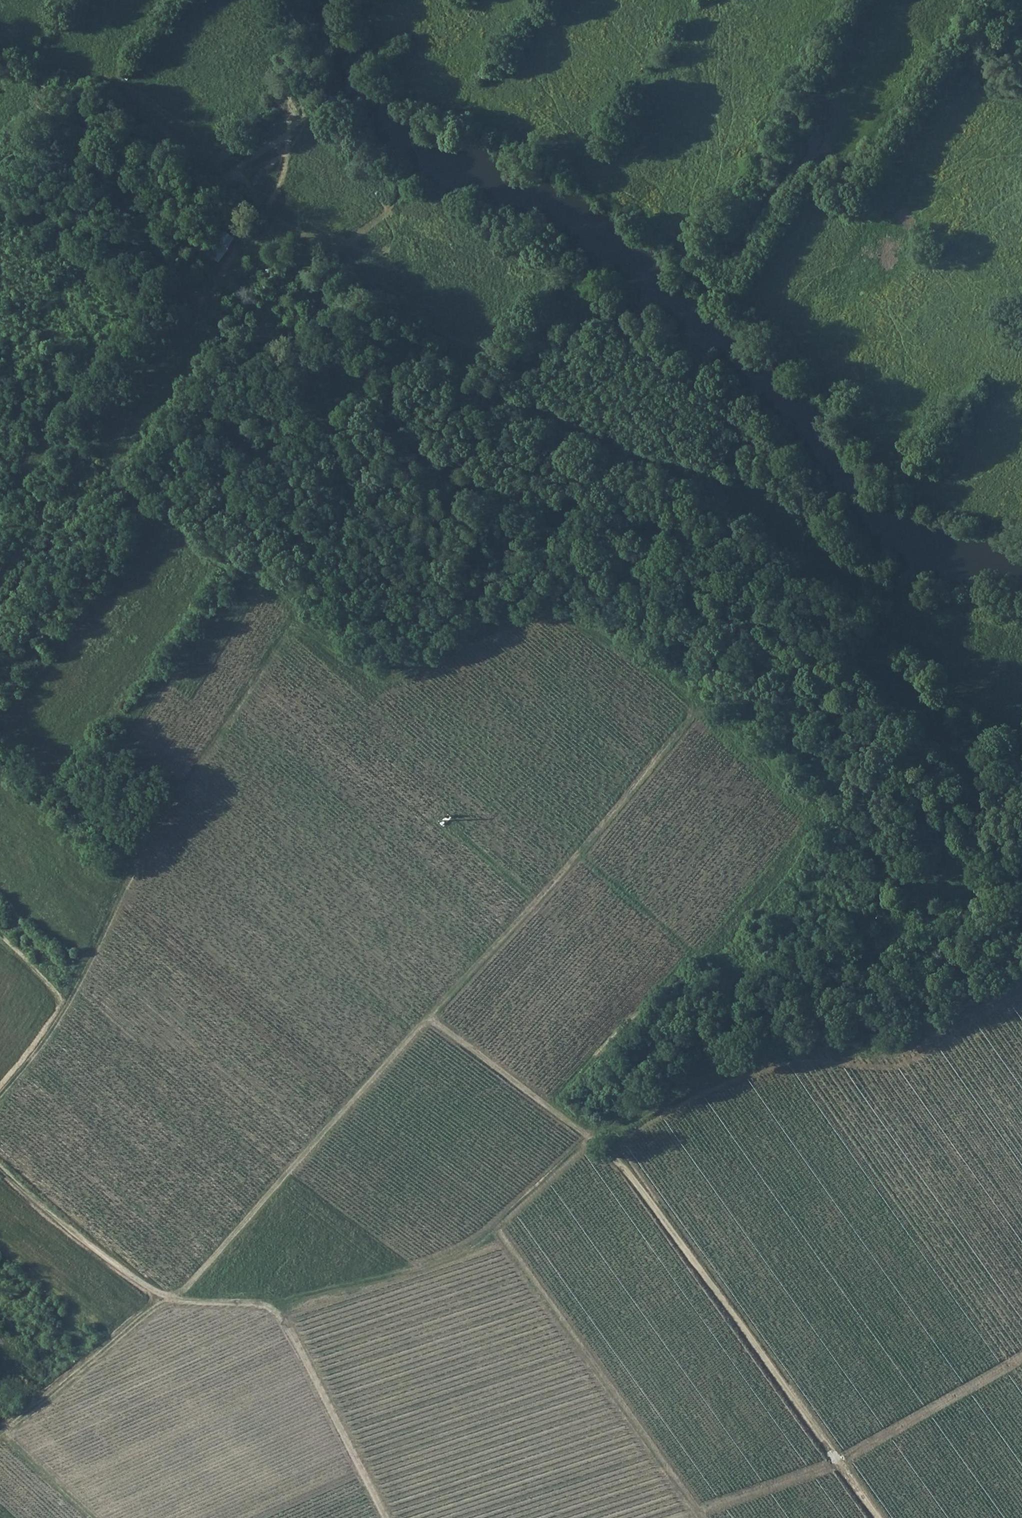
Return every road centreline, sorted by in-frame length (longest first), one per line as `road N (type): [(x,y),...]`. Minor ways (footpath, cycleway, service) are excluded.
road 1 (track): [(0,1433),(184,1283),(558,872),(697,703)]
road 2 (track): [(0,1168),(159,1298),(267,1306),(286,1323),(386,1517)]
road 3 (track): [(547,1105),(615,1162),(880,1517)]
road 4 (track): [(547,1105),(428,1015)]

